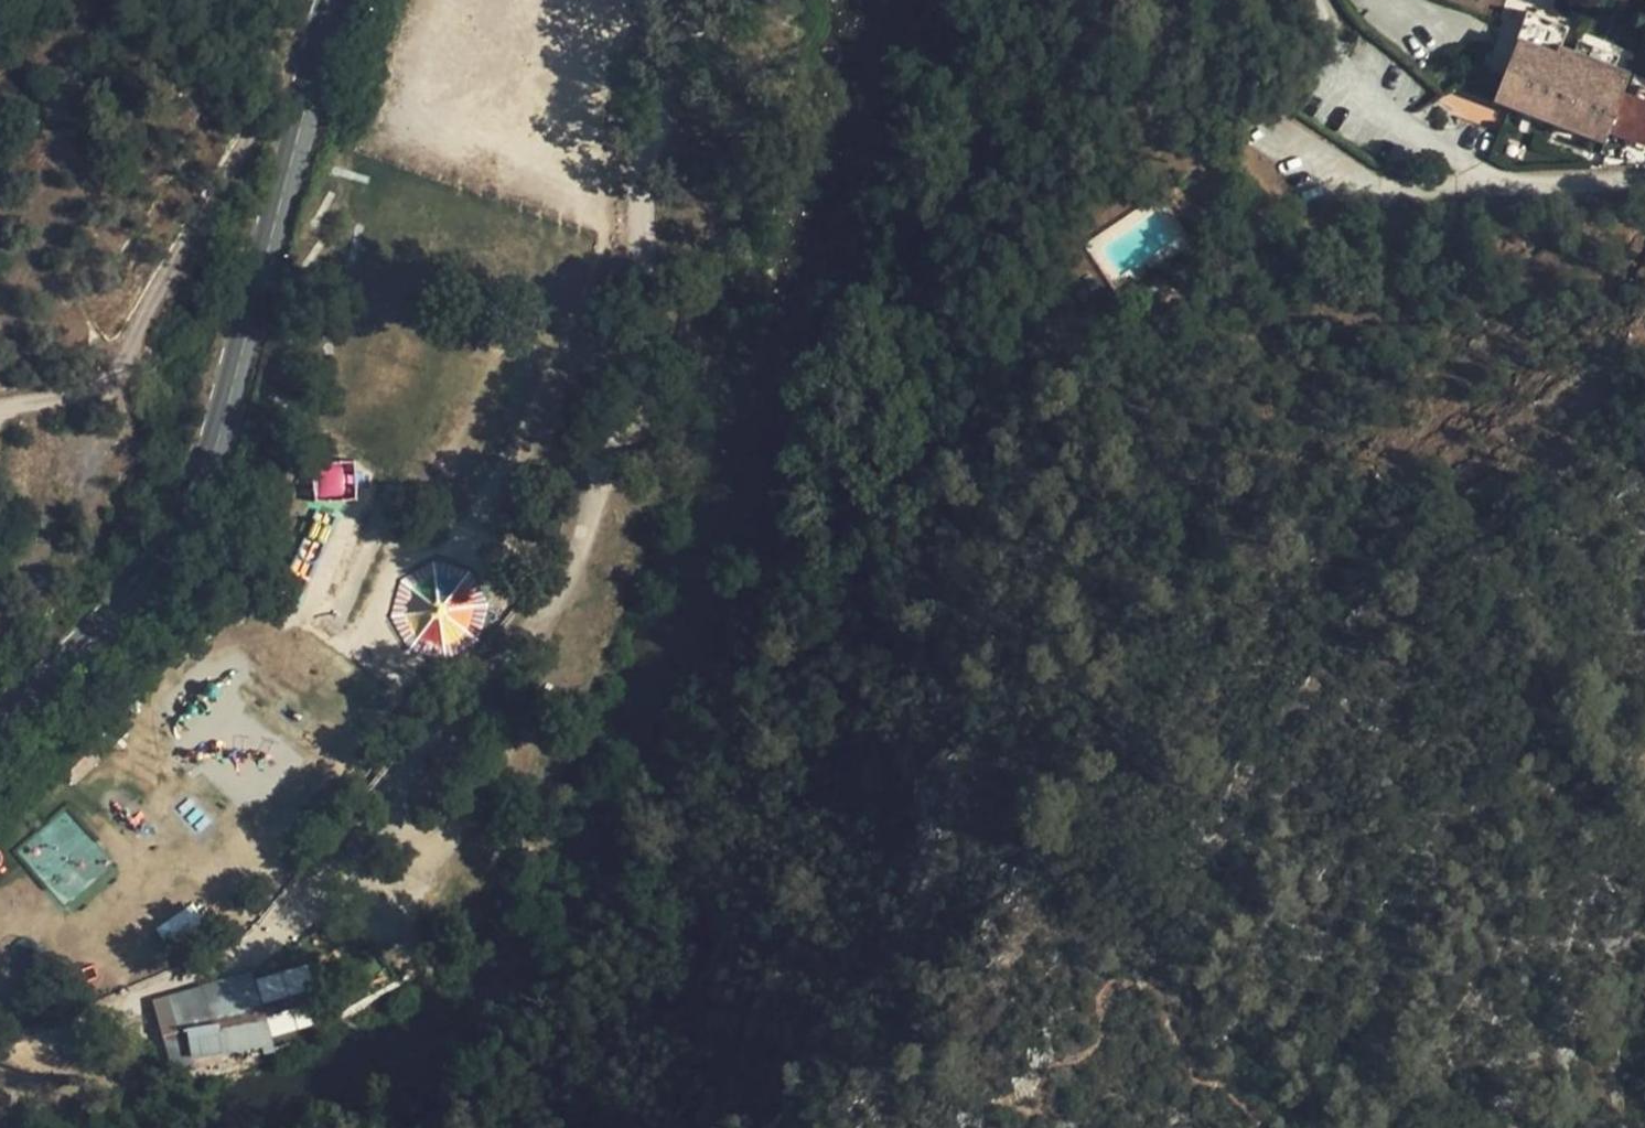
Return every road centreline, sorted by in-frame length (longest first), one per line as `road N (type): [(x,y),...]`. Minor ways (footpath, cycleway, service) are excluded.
road 1 (secondary): [(0,721),(157,576),(176,548),(209,463),(304,102)]
road 2 (unclassified): [(304,102),(260,134),(113,383),(0,405)]
road 3 (residential): [(1644,182),(1472,191)]

